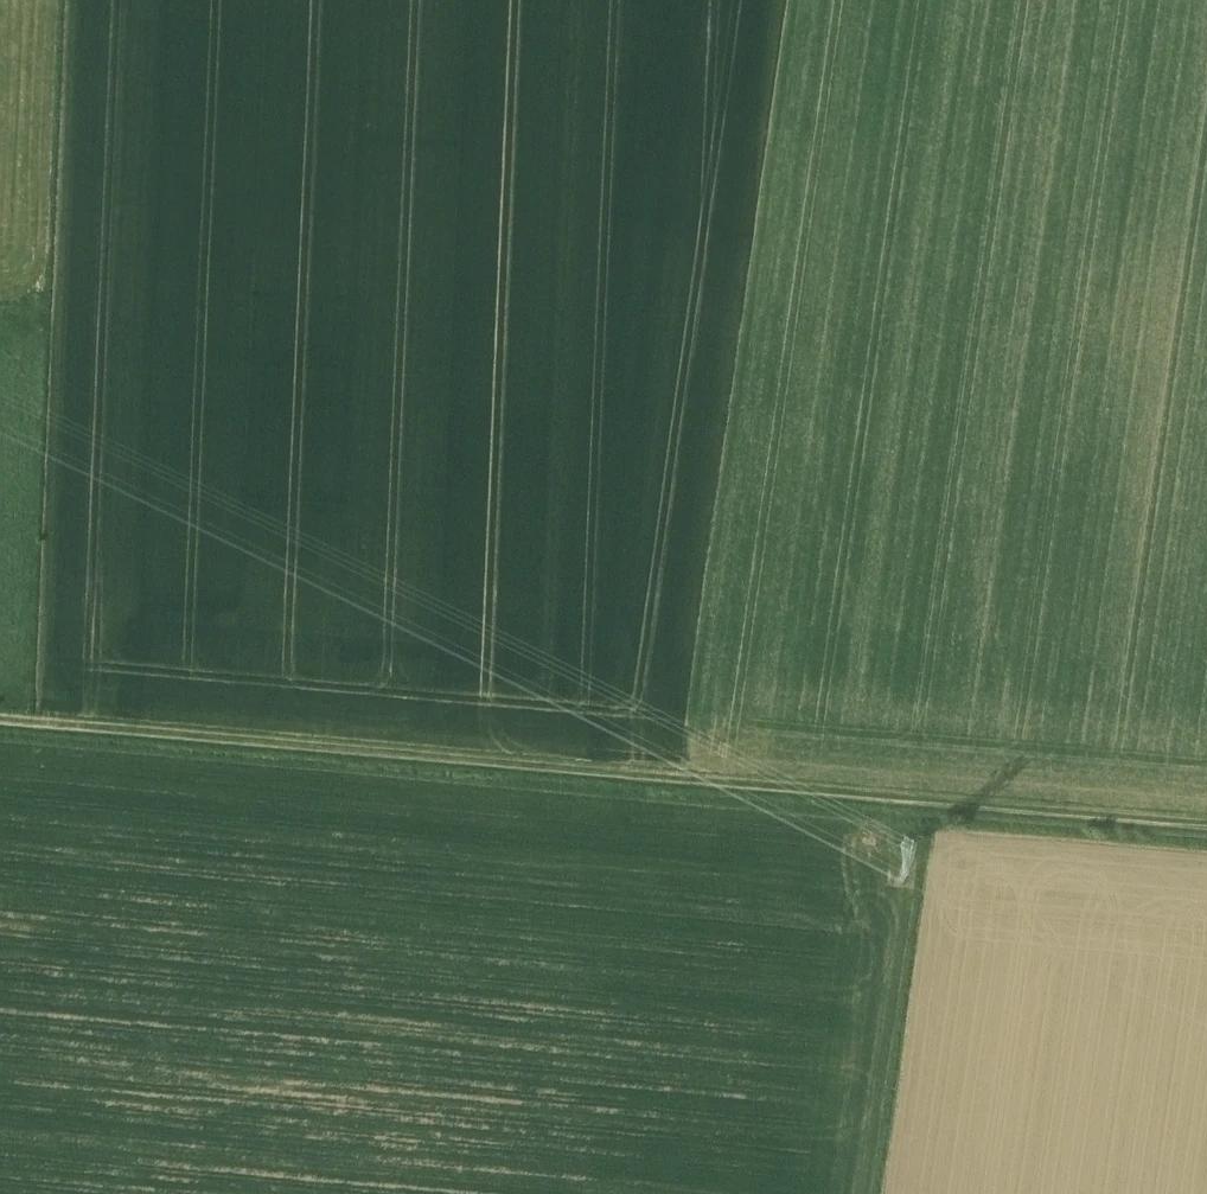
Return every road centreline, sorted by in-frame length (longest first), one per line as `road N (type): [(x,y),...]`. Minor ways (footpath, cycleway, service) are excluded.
road 1 (track): [(0,714),(1206,825)]

